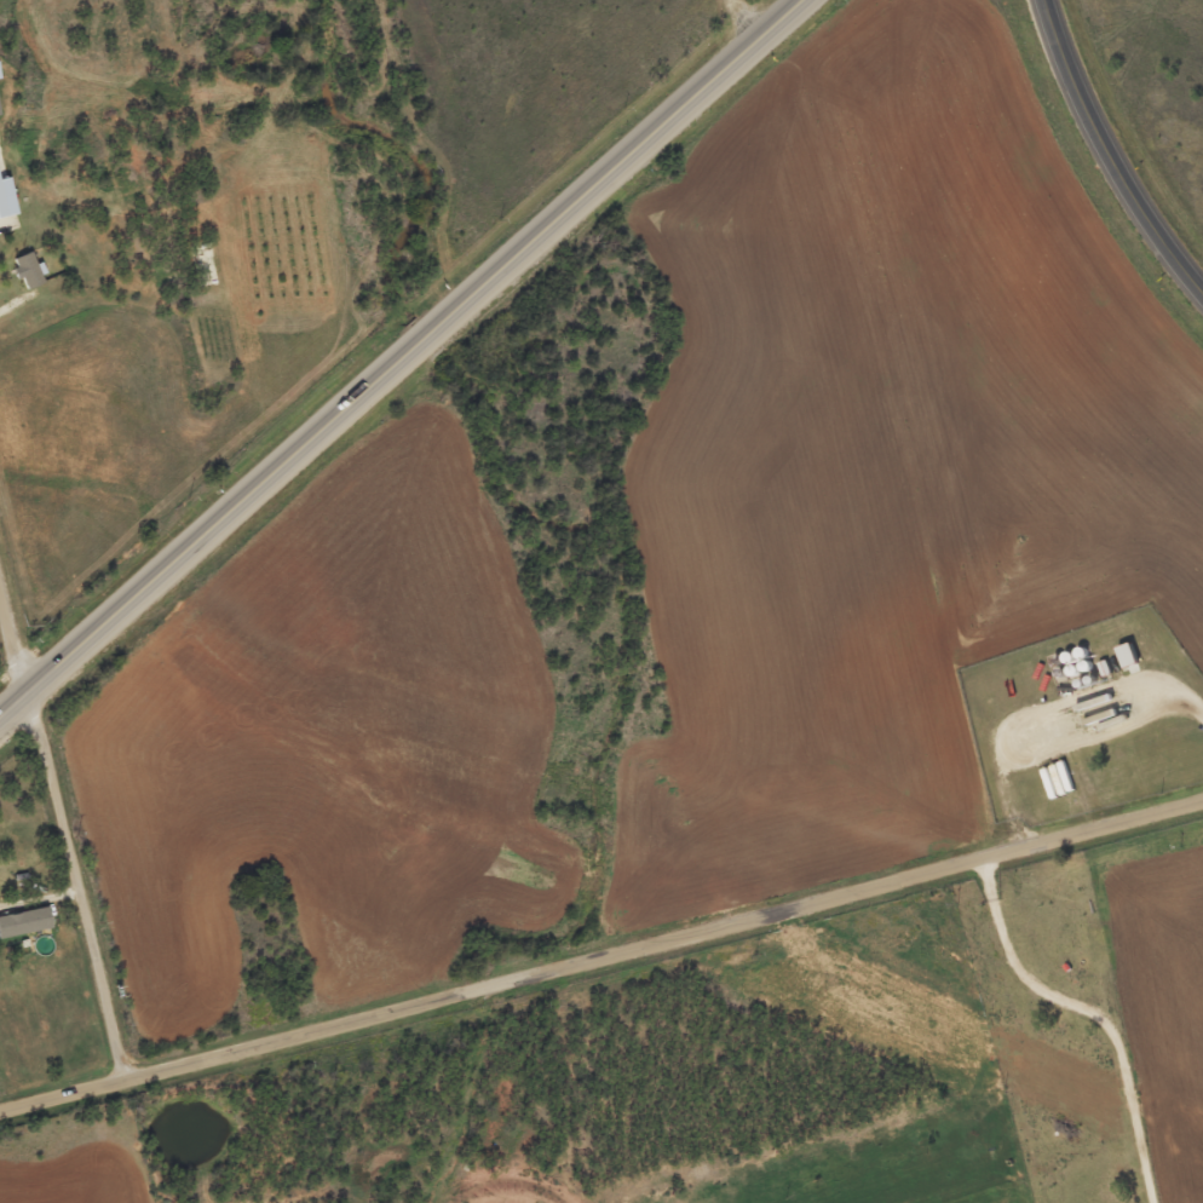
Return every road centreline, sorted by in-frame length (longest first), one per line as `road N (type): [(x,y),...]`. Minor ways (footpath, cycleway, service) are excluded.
road 1 (tertiary): [(0,1113),(1202,804)]
road 2 (trunk): [(0,713),(795,0)]
road 3 (residential): [(125,1084),(0,600)]
road 4 (secondary): [(1202,297),(1140,217),(1086,122),(1042,0)]

